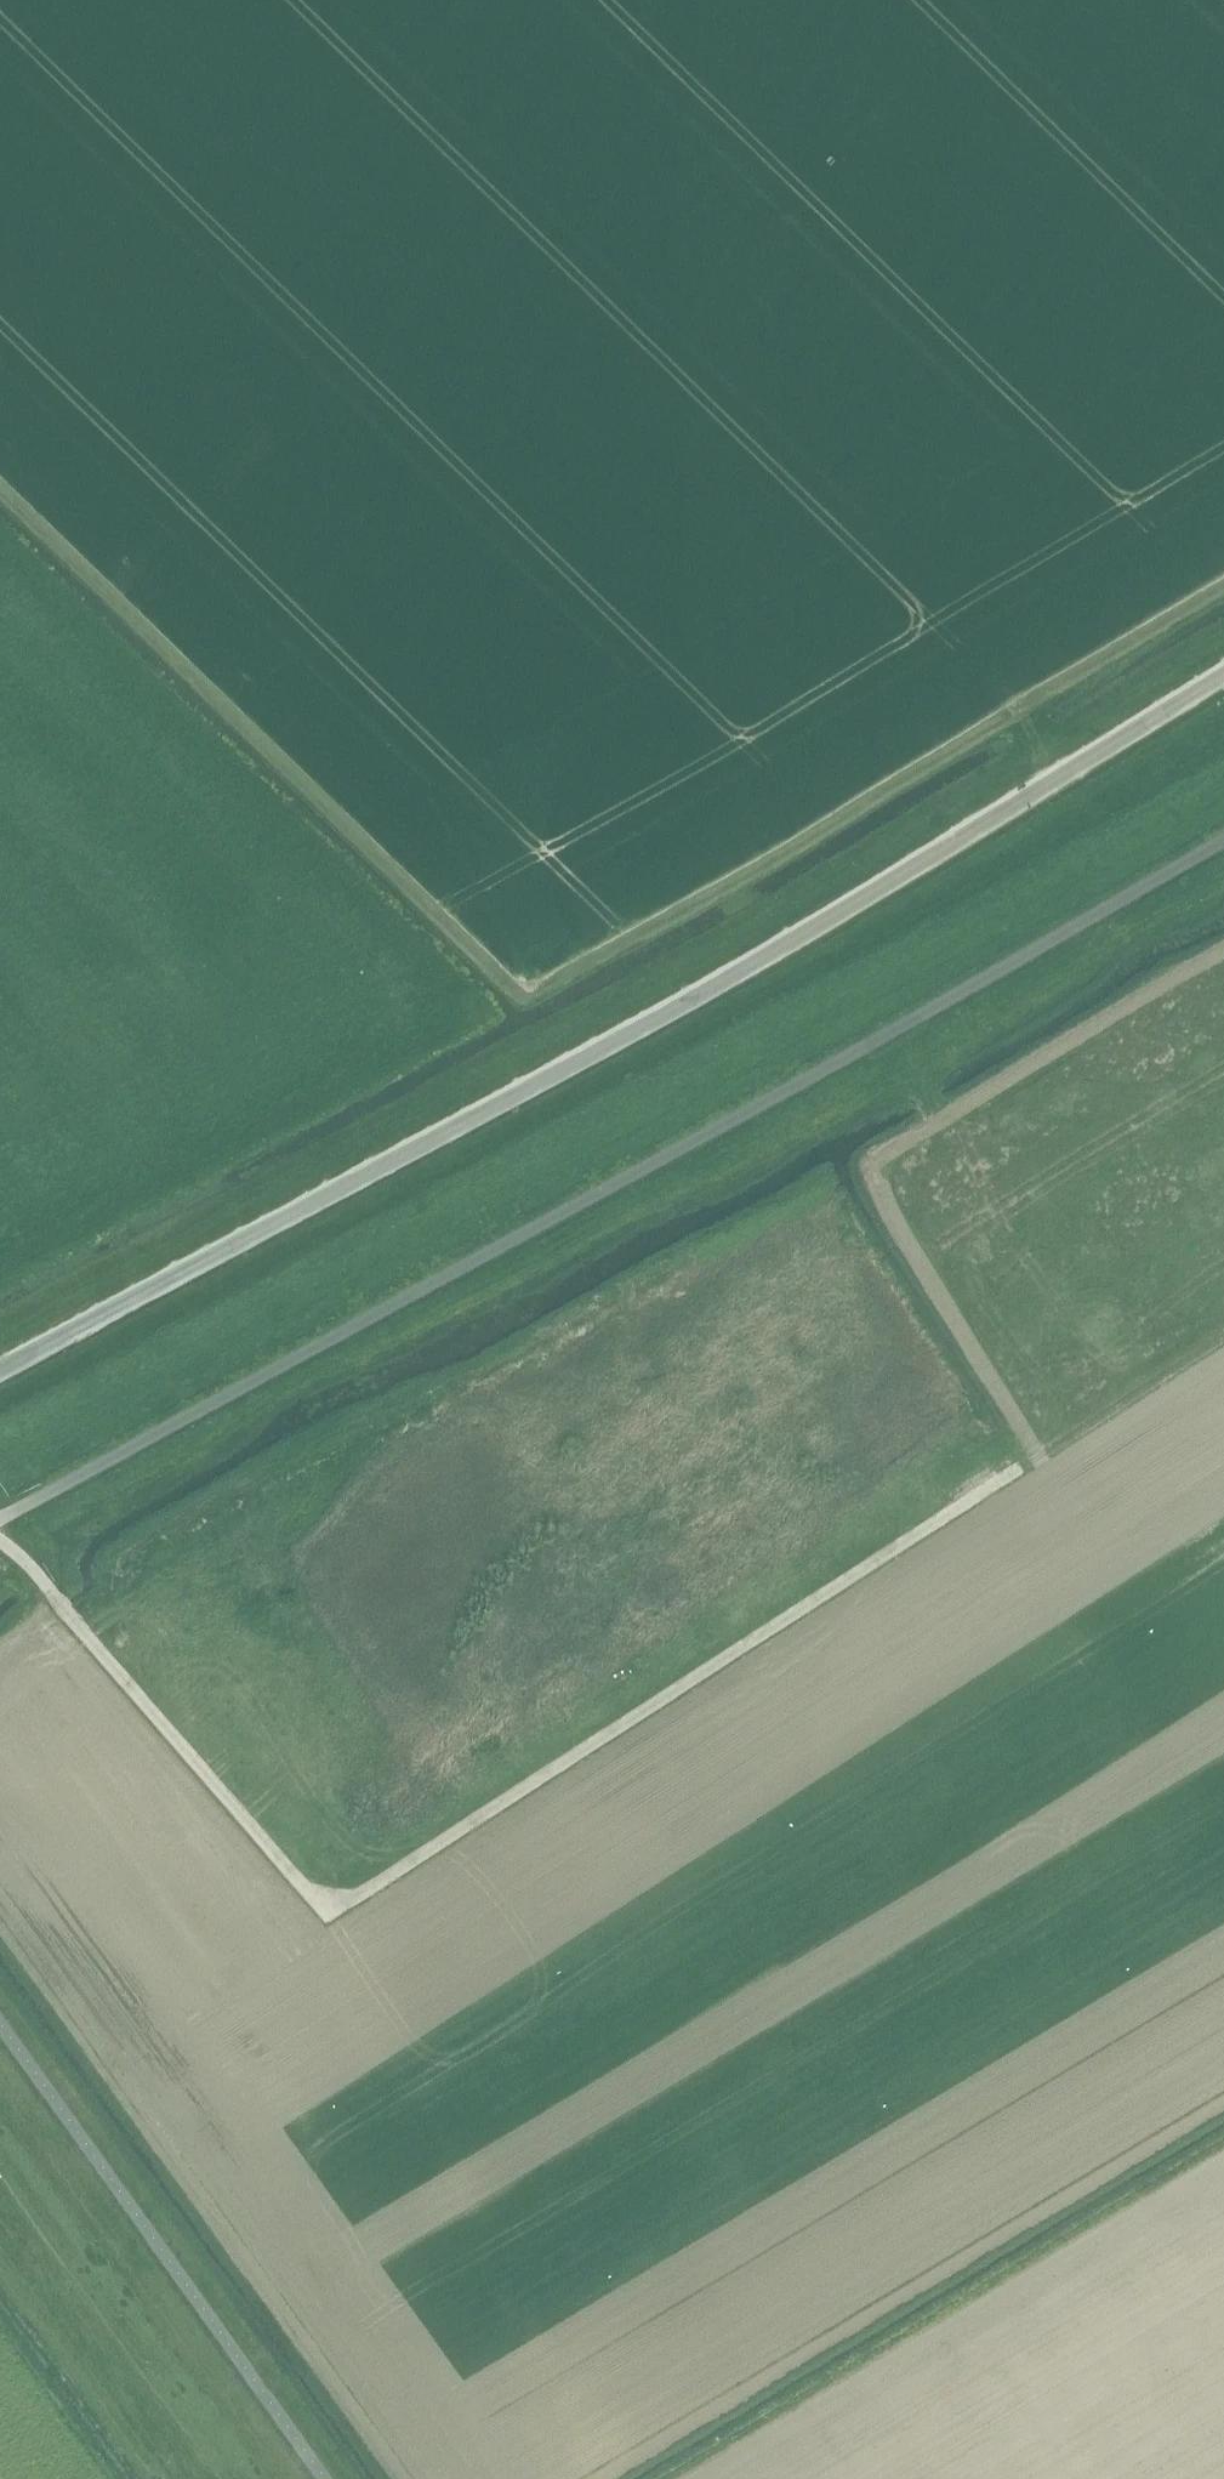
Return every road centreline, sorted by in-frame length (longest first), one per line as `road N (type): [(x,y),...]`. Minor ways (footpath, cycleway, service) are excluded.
road 1 (unclassified): [(0,1368),(773,951),(1223,673)]

